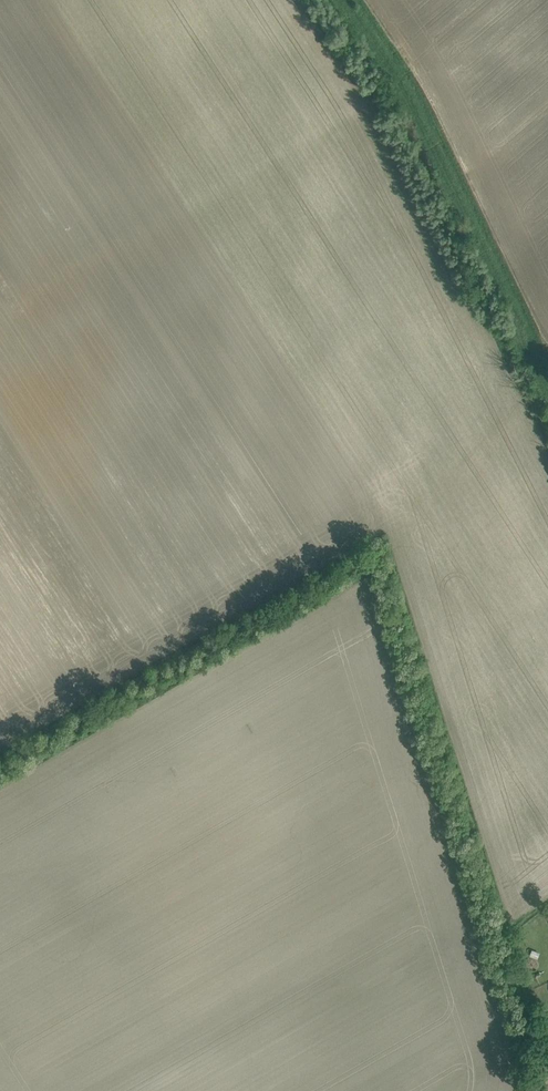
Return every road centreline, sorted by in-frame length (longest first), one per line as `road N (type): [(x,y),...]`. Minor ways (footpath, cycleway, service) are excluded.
road 1 (track): [(368,557),(0,769)]

